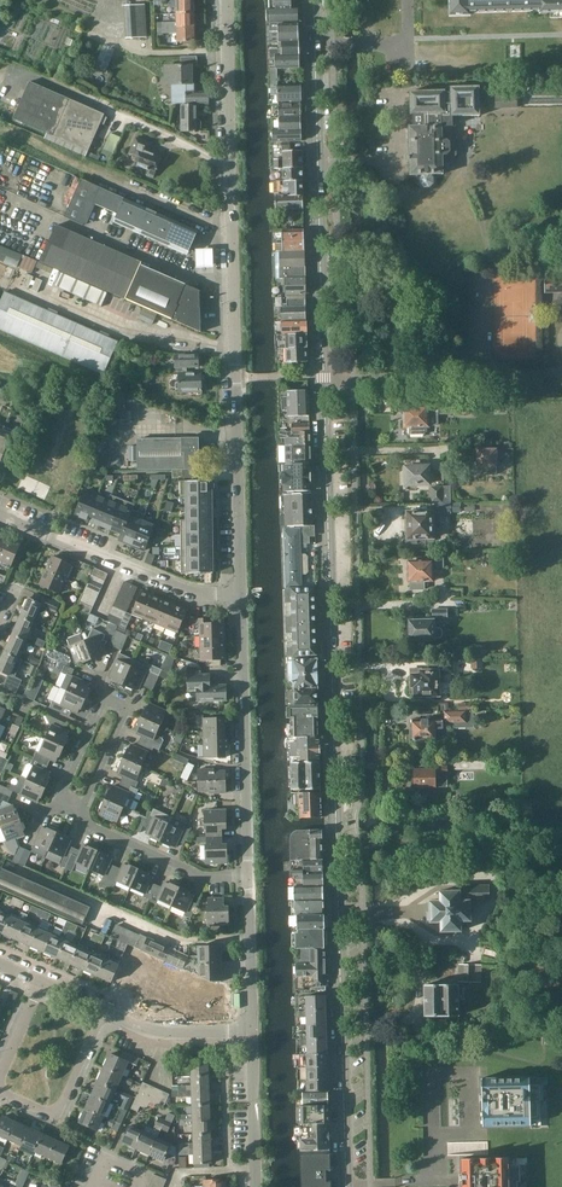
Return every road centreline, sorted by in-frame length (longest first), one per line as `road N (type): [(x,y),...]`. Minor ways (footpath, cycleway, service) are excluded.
road 1 (secondary): [(347,1186),(313,0)]
road 2 (unclassified): [(241,594),(226,0)]
road 3 (unclassified): [(249,879),(241,594)]
road 4 (residential): [(241,594),(195,595),(0,515)]
road 5 (track): [(1,128),(232,225)]
road 6 (residential): [(249,879),(202,877),(85,826),(79,815)]
road 7 (residential): [(0,1092),(56,1117),(103,1012)]
road 8 (residential): [(79,815),(56,804),(105,694),(129,705)]
road 9 (unclassified): [(256,1186),(250,1032)]
road 10 (unclassified): [(250,1032),(249,879)]
road 11 (unclassified): [(250,1032),(156,1033),(103,1012)]
road 12 (residential): [(129,705),(79,815)]

